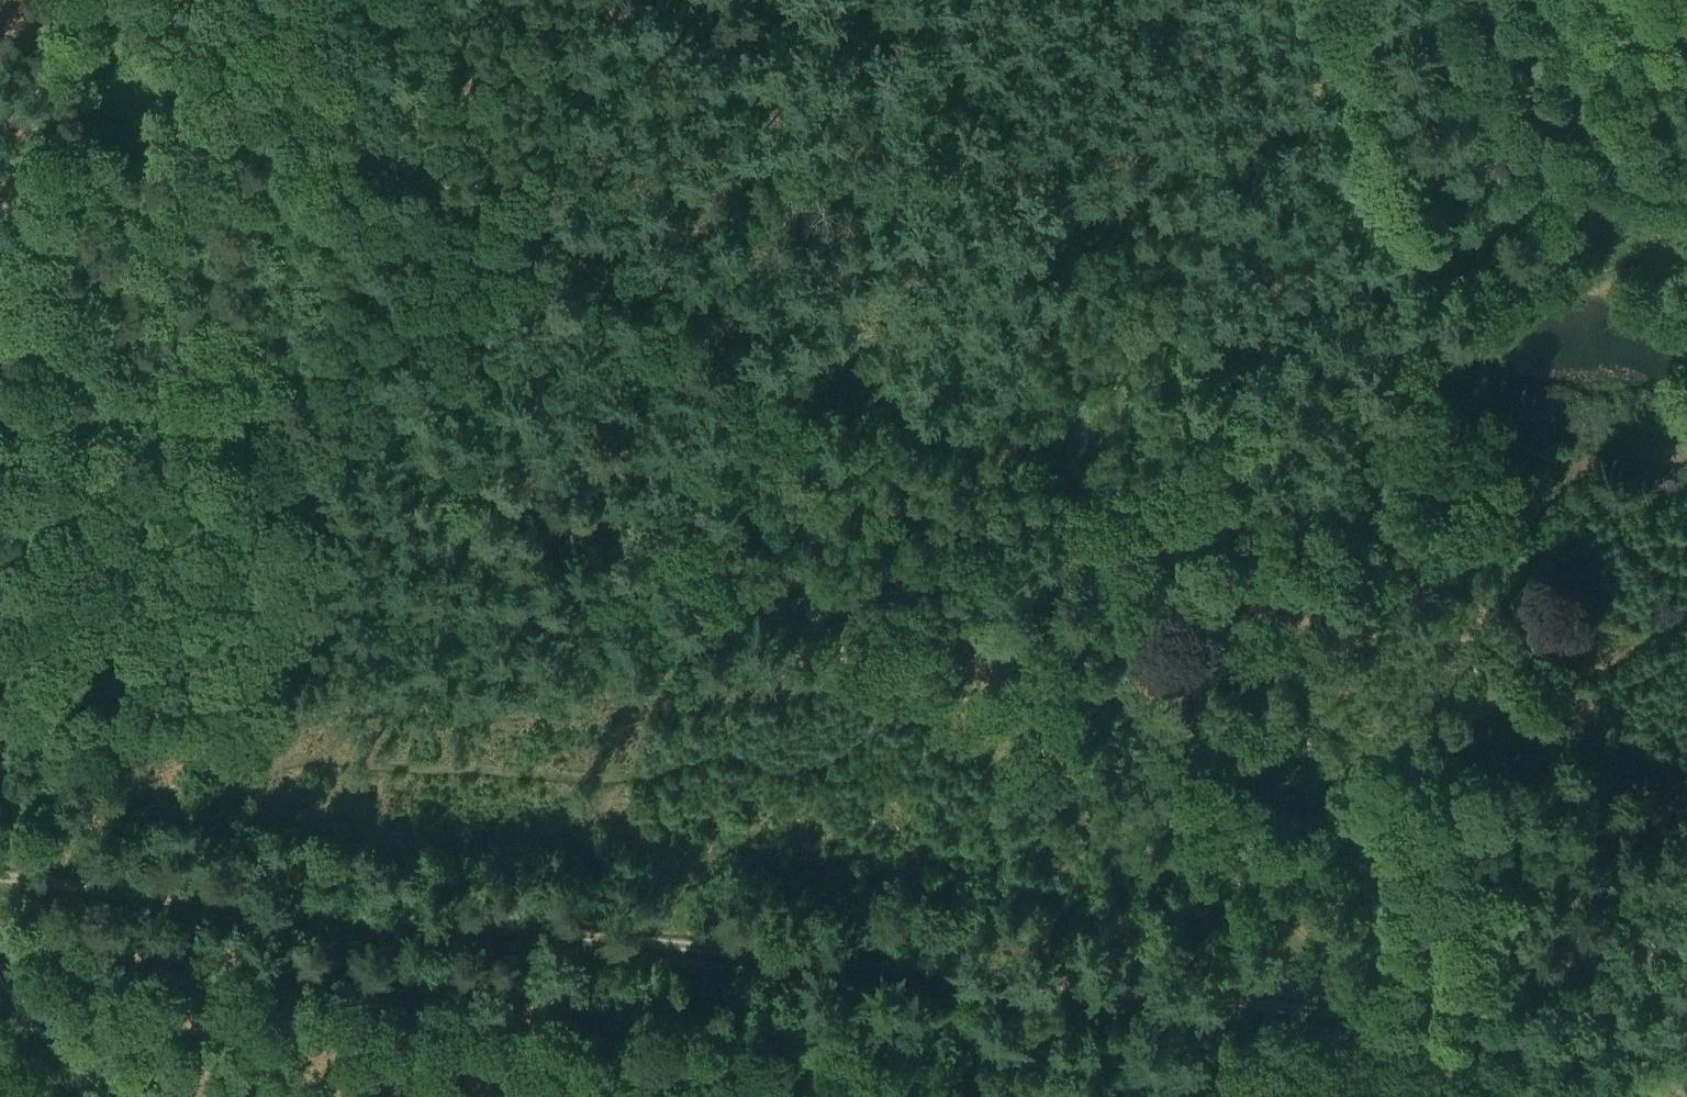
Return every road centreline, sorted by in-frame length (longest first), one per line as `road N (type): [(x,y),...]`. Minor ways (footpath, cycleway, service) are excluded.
road 1 (track): [(0,412),(60,0)]
road 2 (secondary): [(133,1096),(0,982)]

